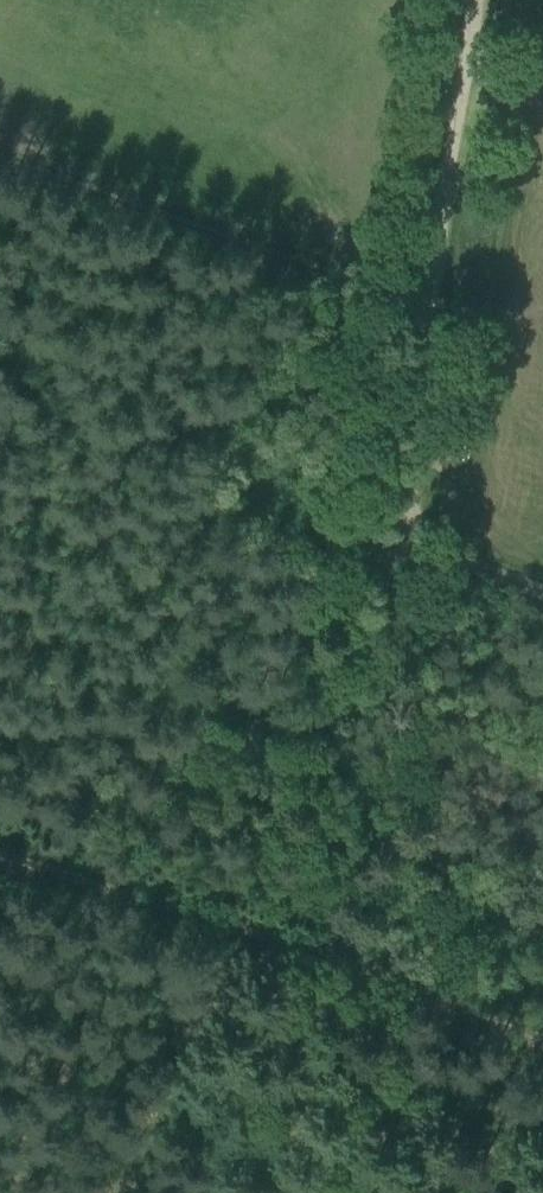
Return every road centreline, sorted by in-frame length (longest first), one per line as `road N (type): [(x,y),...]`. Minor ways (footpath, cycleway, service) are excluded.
road 1 (track): [(403,523),(470,0)]
road 2 (track): [(330,955),(387,556),(403,523)]
road 3 (track): [(330,955),(0,856)]
road 4 (track): [(542,1024),(330,955)]
road 5 (track): [(542,597),(403,523)]

